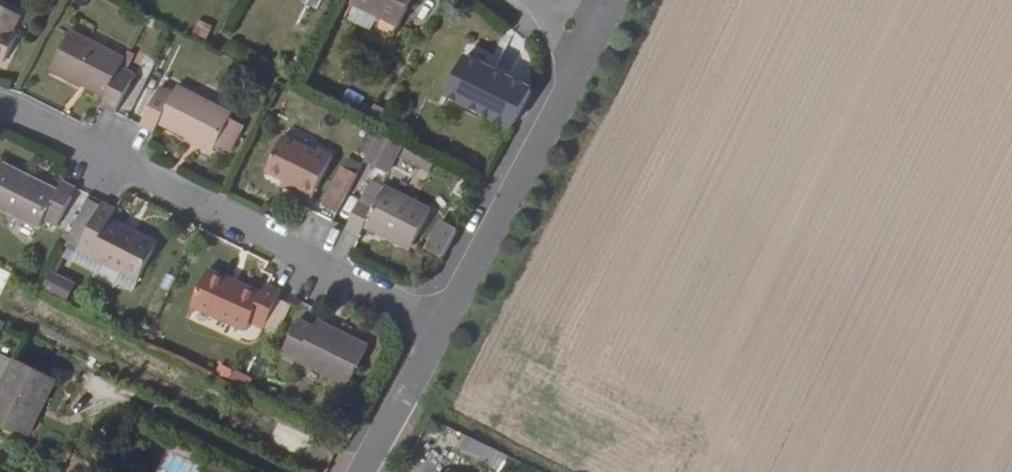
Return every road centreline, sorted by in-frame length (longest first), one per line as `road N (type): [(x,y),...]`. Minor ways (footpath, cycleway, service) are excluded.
road 1 (residential): [(0,104),(437,323)]
road 2 (residential): [(591,41),(437,323)]
road 3 (residential): [(437,323),(366,471)]

